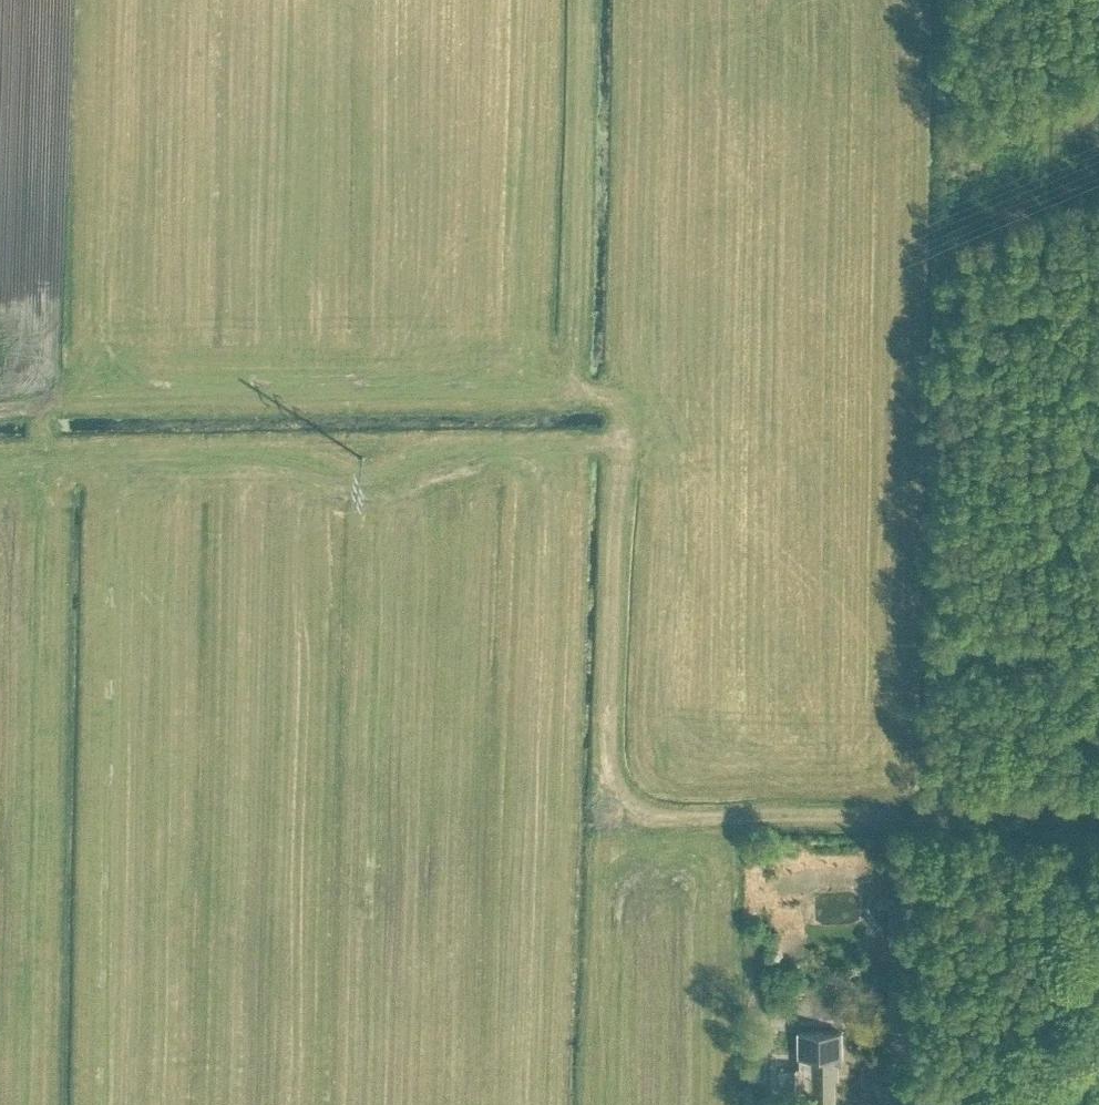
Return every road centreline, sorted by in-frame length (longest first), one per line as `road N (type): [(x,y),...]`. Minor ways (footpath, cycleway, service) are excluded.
road 1 (track): [(1098,814),(665,817),(619,789),(609,752),(622,420),(569,384),(580,0)]
road 2 (track): [(569,384),(0,391)]

